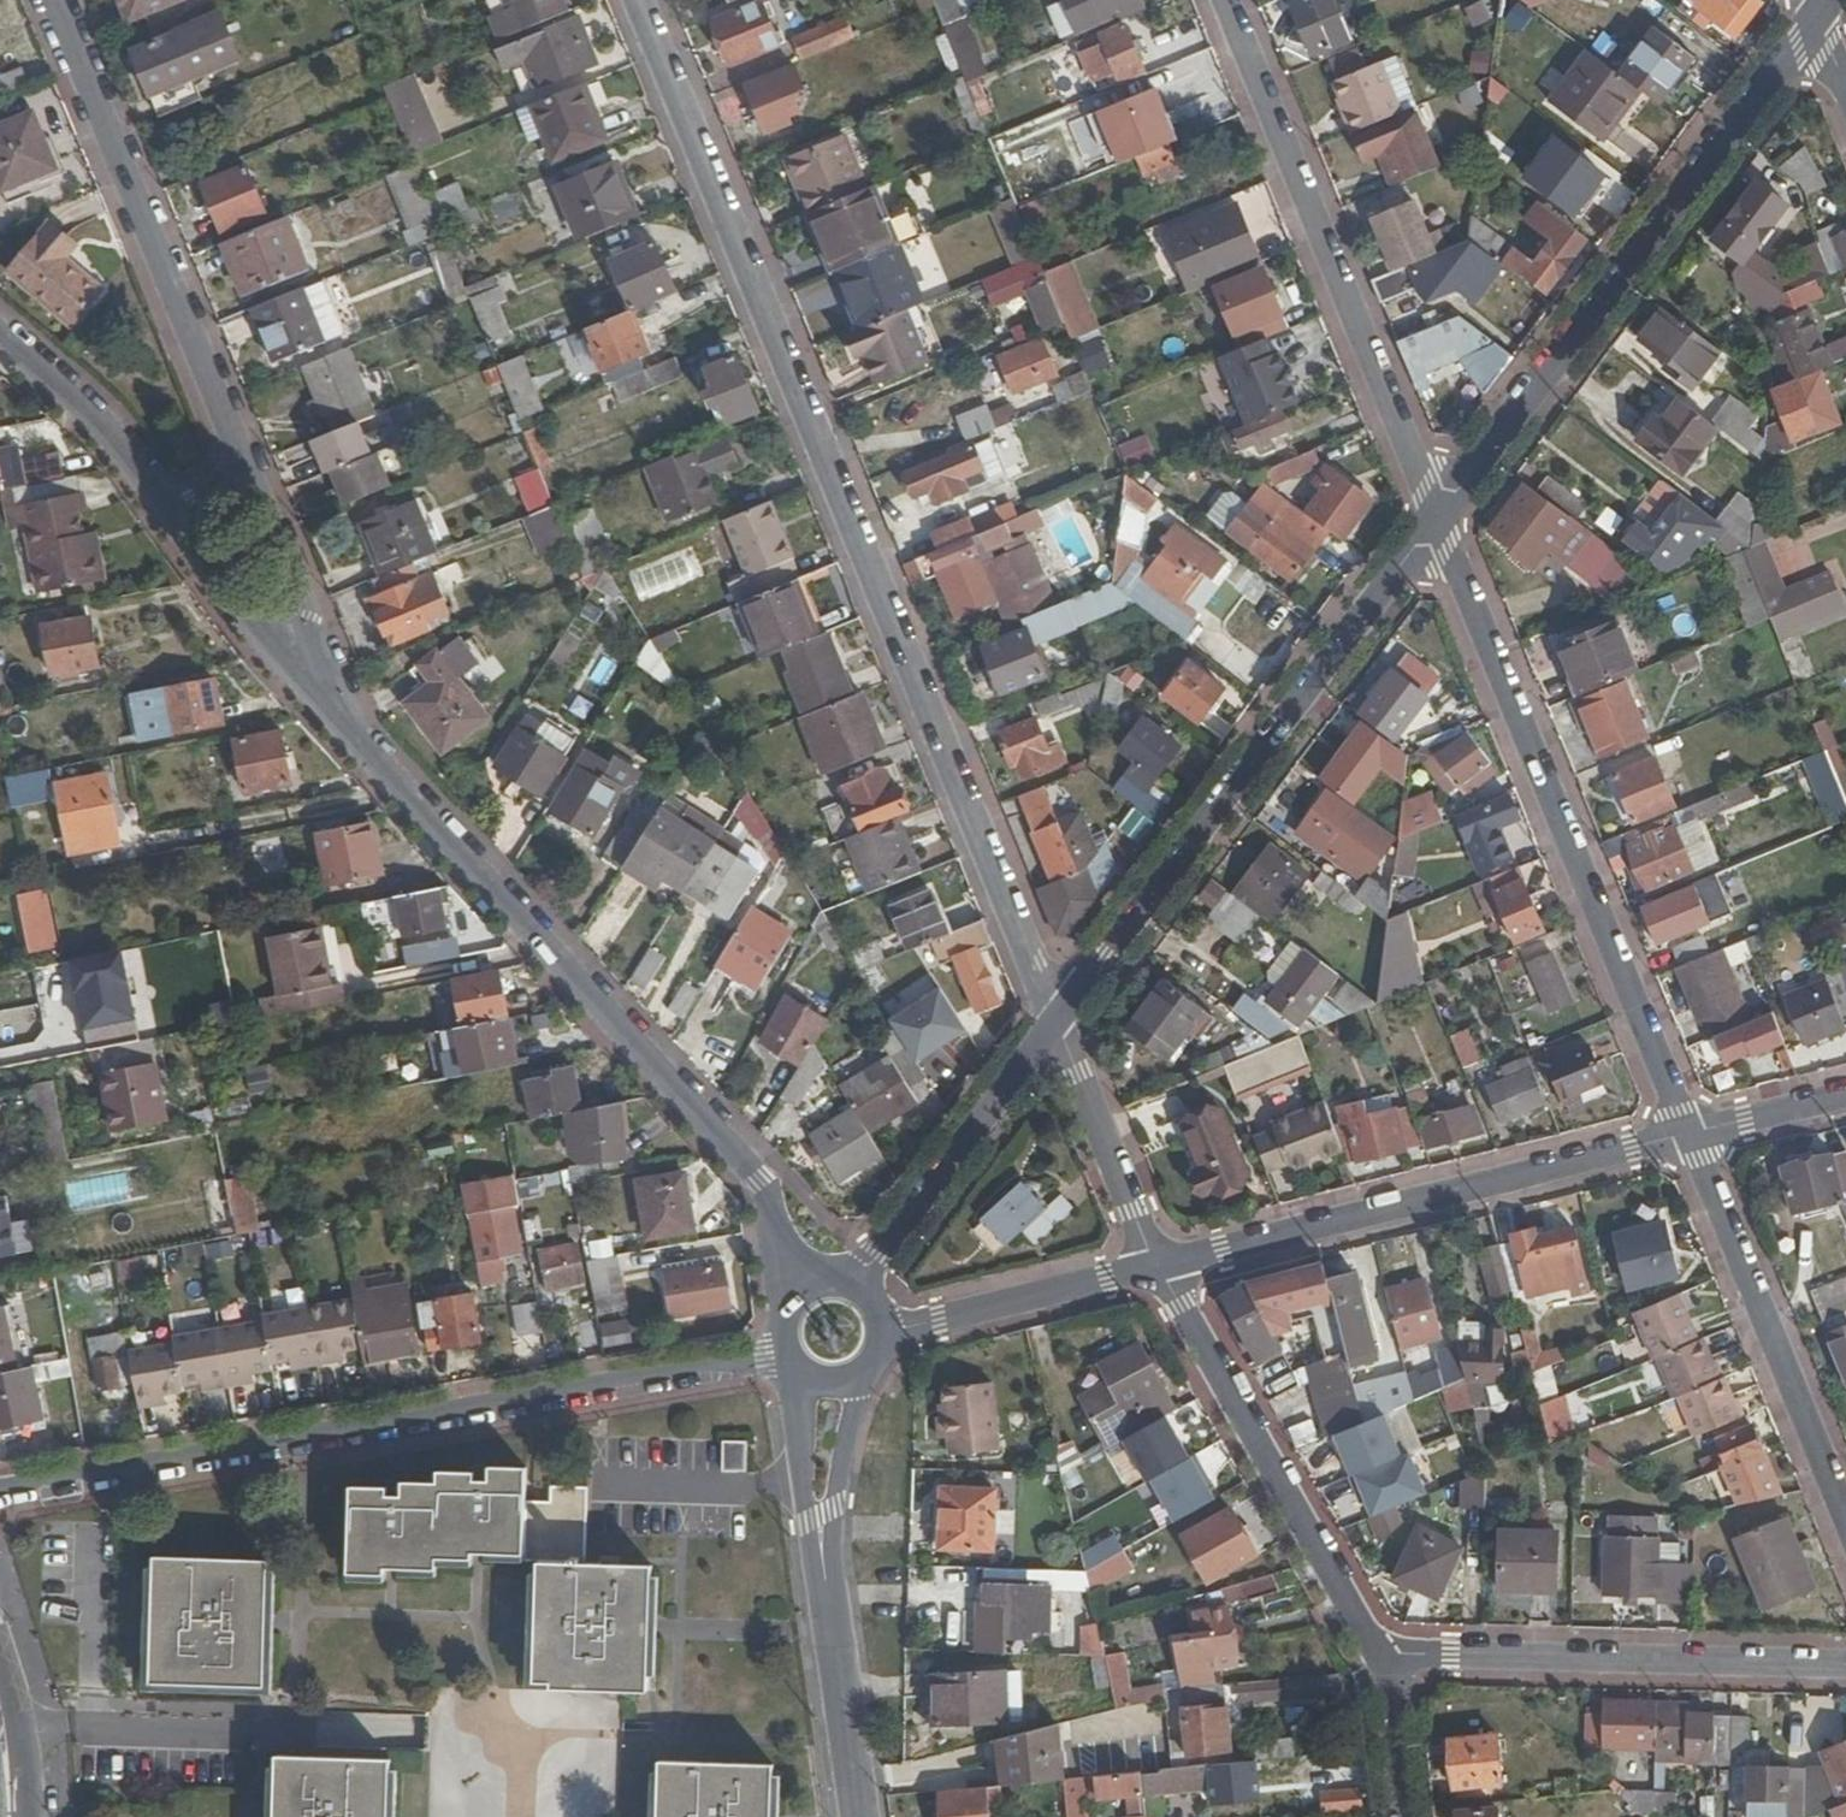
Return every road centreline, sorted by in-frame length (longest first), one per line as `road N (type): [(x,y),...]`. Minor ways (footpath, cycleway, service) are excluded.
road 1 (residential): [(645,0),(1054,1025)]
road 2 (residential): [(0,1488),(780,1355)]
road 3 (residential): [(799,1282),(760,1179),(338,716)]
road 4 (residential): [(1436,521),(1688,1134)]
road 5 (residential): [(1436,521),(1054,1025)]
road 6 (residential): [(1817,19),(1436,521)]
road 7 (residential): [(1225,0),(1436,521)]
road 8 (residential): [(1688,1134),(1162,1267)]
road 9 (residential): [(251,473),(54,0)]
road 10 (unclassified): [(1845,1668),(1373,1659)]
road 11 (residential): [(1162,1267),(1373,1659)]
road 12 (residential): [(1688,1134),(1845,1515)]
road 13 (residential): [(1054,1025),(859,1280)]
road 14 (residential): [(1162,1267),(888,1335)]
road 15 (residential): [(338,716),(162,505)]
road 16 (residential): [(1054,1025),(1162,1267)]
road 17 (residential): [(338,716),(251,473)]
road 18 (residential): [(162,505),(105,433),(0,333)]
road 19 (residential): [(864,1816),(828,1591)]
road 20 (residential): [(803,1379),(802,1493),(813,1571),(828,1591)]
road 21 (residential): [(828,1591),(860,1379)]
road 22 (secondary): [(27,1816),(21,1722),(0,1647)]
road 23 (residential): [(1845,1095),(1688,1134)]
road 24 (residential): [(1373,1659),(1391,1816)]

